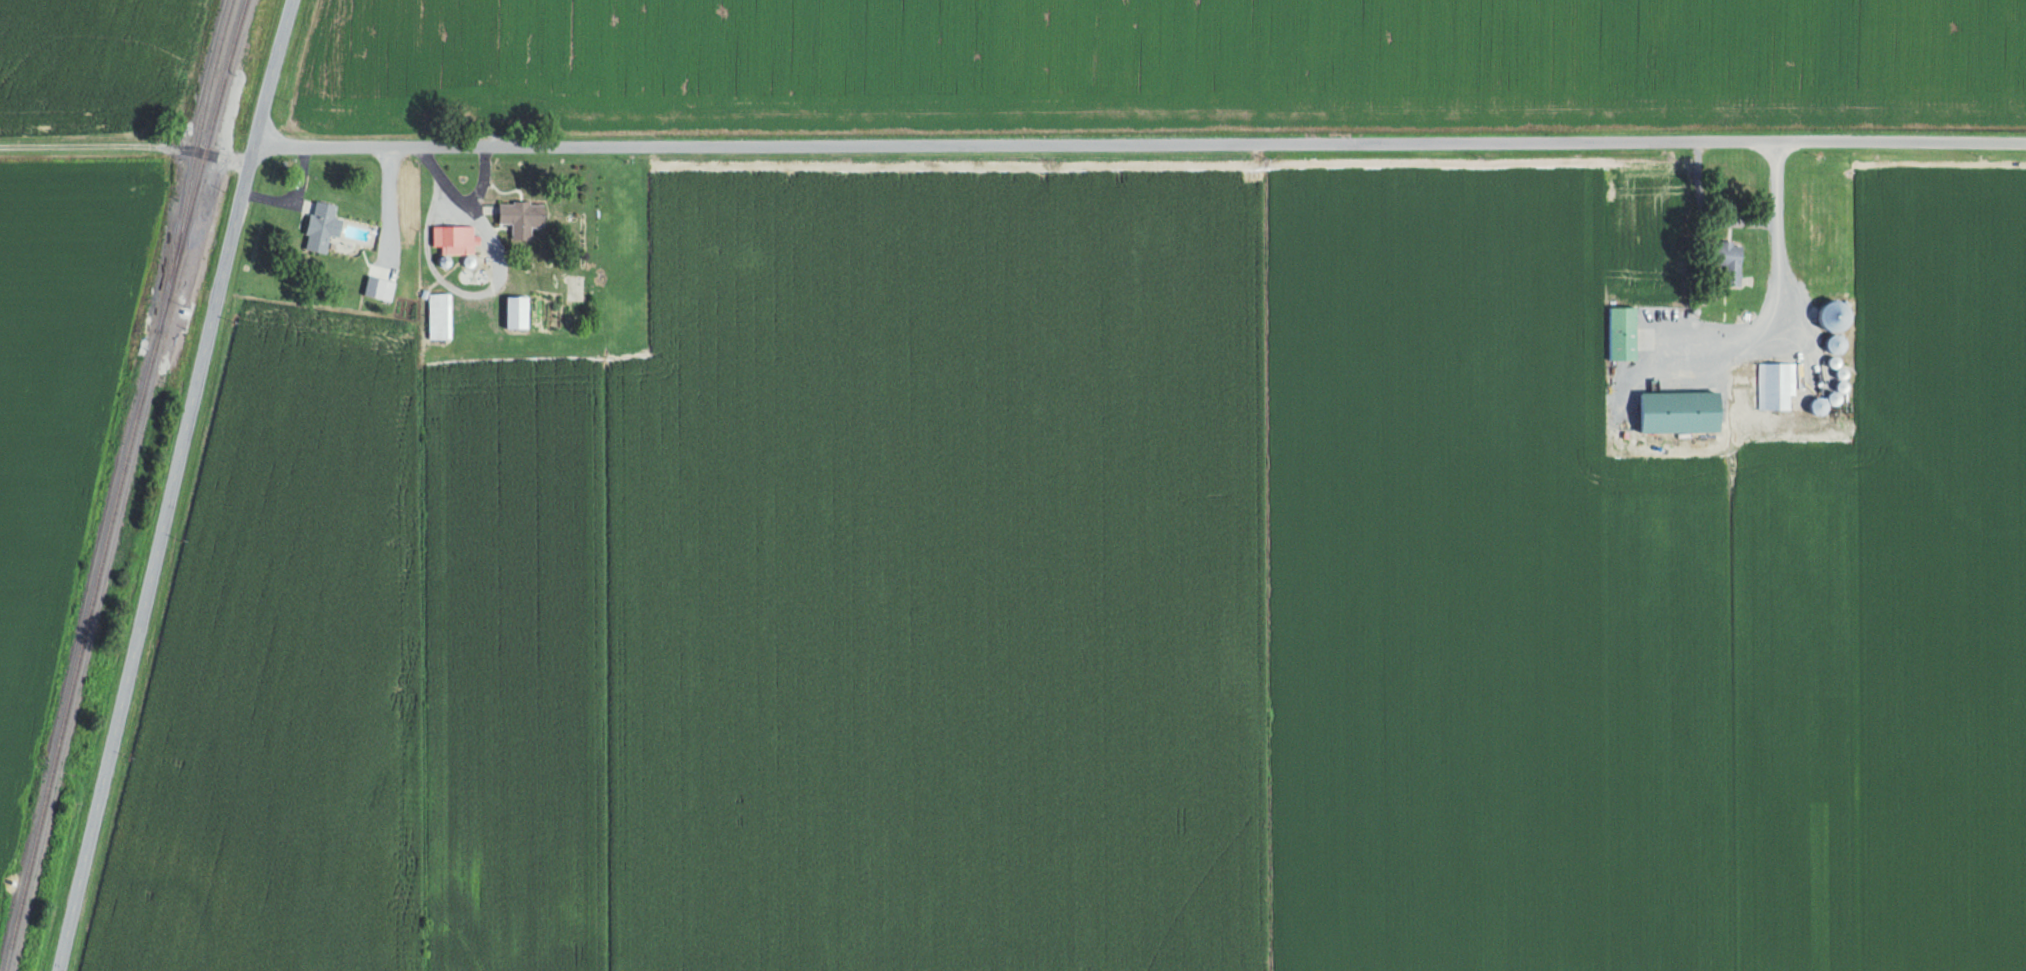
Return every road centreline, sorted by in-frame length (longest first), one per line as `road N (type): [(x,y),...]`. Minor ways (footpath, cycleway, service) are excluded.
road 1 (residential): [(253,147),(2025,145)]
road 2 (tertiary): [(58,970),(291,0)]
road 3 (residential): [(248,162),(169,146),(0,148)]

